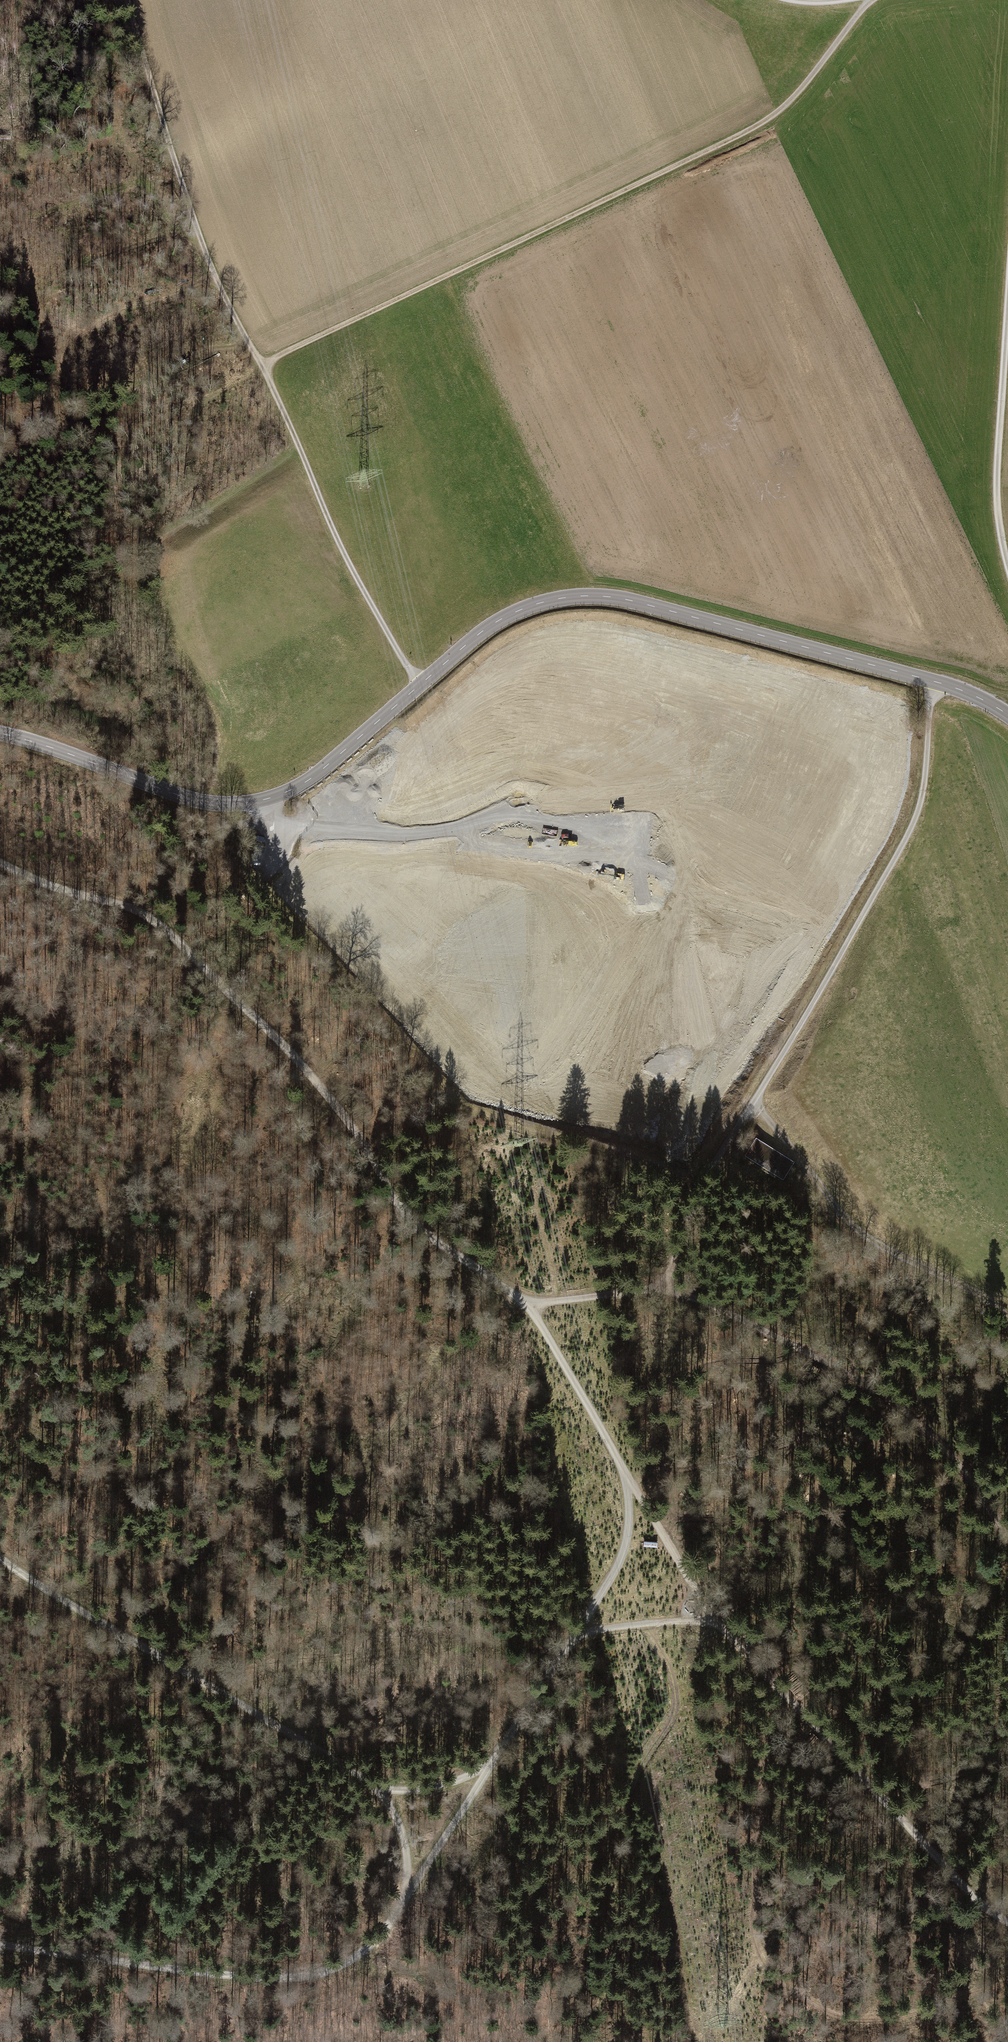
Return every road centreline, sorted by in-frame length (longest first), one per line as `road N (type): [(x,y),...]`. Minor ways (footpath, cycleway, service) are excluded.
road 1 (tertiary): [(1007,717),(935,682),(587,595),(521,609),(491,625),(319,772),(265,800),(184,798),(0,736)]
road 2 (track): [(415,686),(346,558),(261,364),(767,120),(866,0)]
road 3 (track): [(0,851),(125,908),(172,940),(262,1027),(329,1098),(424,1223),(523,1304),(625,1477)]
road 4 (track): [(1007,1318),(868,1238),(752,1101),(918,807),(935,682)]
road 5 (track): [(625,1477),(715,1618),(979,1902),(1007,1921)]
road 6 (track): [(0,1558),(376,1788),(403,1834),(407,1895)]
road 7 (track): [(206,1682),(419,1386),(481,1323),(523,1304)]
road 8 (track): [(407,1895),(610,1580),(628,1531),(625,1477)]
road 9 (track): [(661,1287),(741,1316),(903,1406),(962,1463),(1007,1542)]
road 10 (track): [(0,1945),(229,1975),(301,1975),(349,1961),(407,1895)]
road 11 (track): [(261,364),(209,264),(126,0)]
road 12 (track): [(1007,259),(995,490),(1007,571)]
road 13 (track): [(752,1101),(700,1178),(661,1287)]
road 14 (track): [(572,1640),(715,1618)]
road 15 (track): [(661,1287),(523,1304)]
road 16 (track): [(376,1788),(440,1785),(493,1761)]

